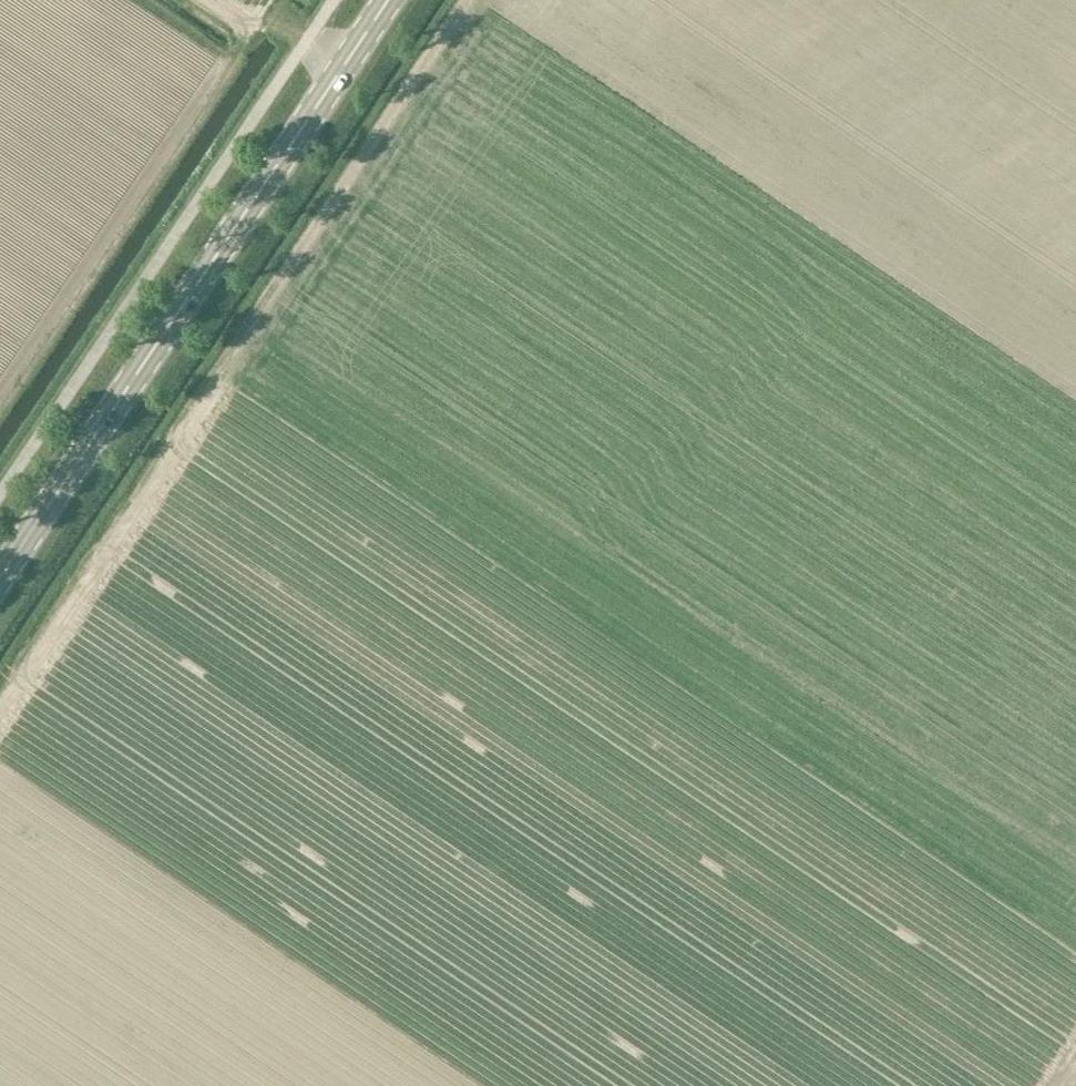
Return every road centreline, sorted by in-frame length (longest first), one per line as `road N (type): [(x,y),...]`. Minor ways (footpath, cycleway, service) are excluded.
road 1 (primary): [(0,577),(388,0)]

